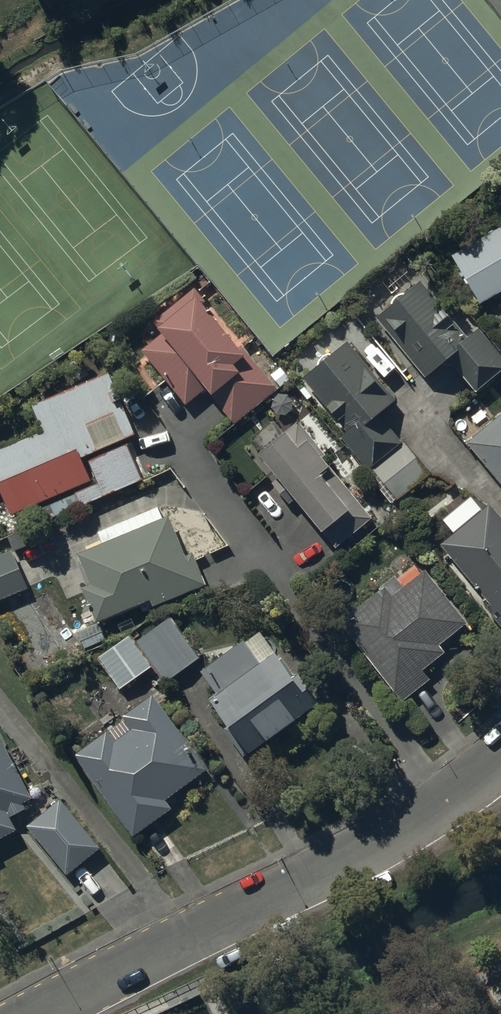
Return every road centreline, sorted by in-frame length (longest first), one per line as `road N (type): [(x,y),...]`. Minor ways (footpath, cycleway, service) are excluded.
road 1 (residential): [(500,761),(404,826),(42,1013)]

